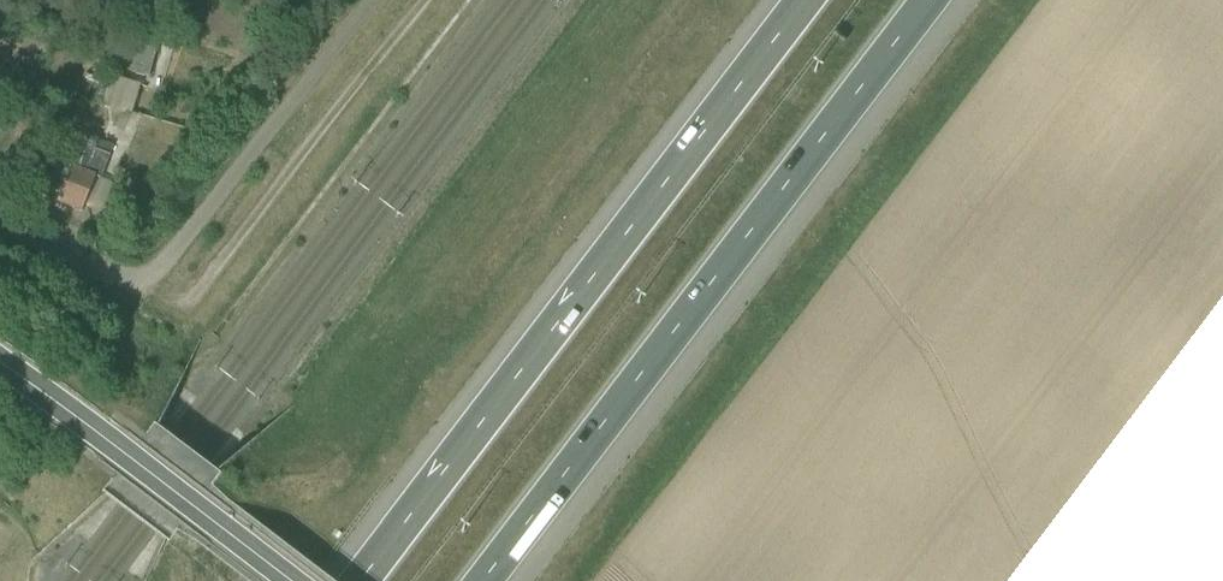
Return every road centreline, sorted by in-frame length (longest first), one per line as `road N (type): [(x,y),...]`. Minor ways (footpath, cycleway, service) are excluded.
road 1 (motorway): [(493,580),(941,0)]
road 2 (motorway): [(808,0),(362,580)]
road 3 (unclassified): [(370,0),(153,273),(112,272),(0,220)]
road 4 (unclassified): [(0,363),(291,580)]

